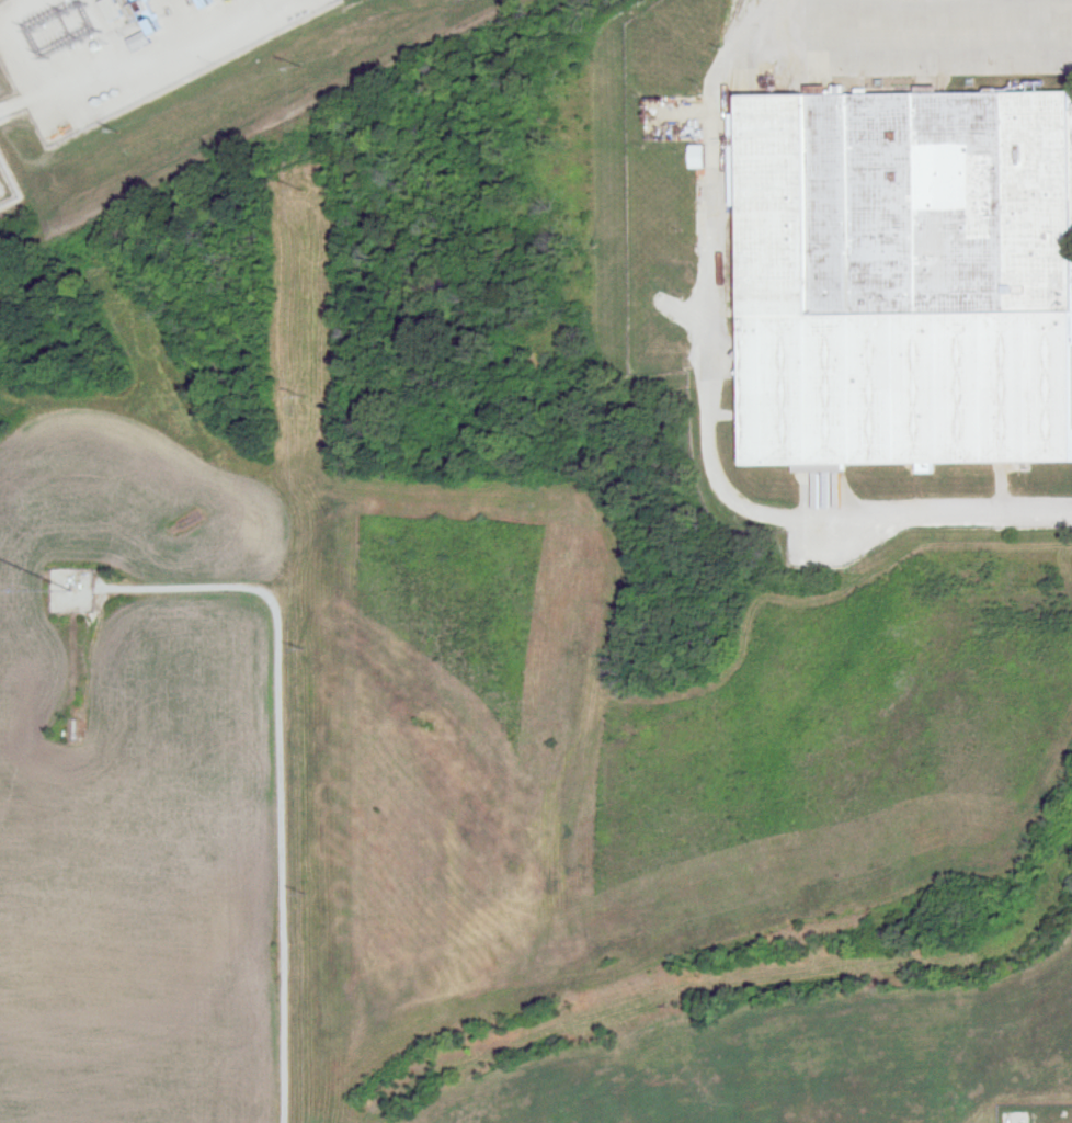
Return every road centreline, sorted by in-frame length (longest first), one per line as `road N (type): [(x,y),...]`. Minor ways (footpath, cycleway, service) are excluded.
road 1 (residential): [(281,605),(287,1122)]

